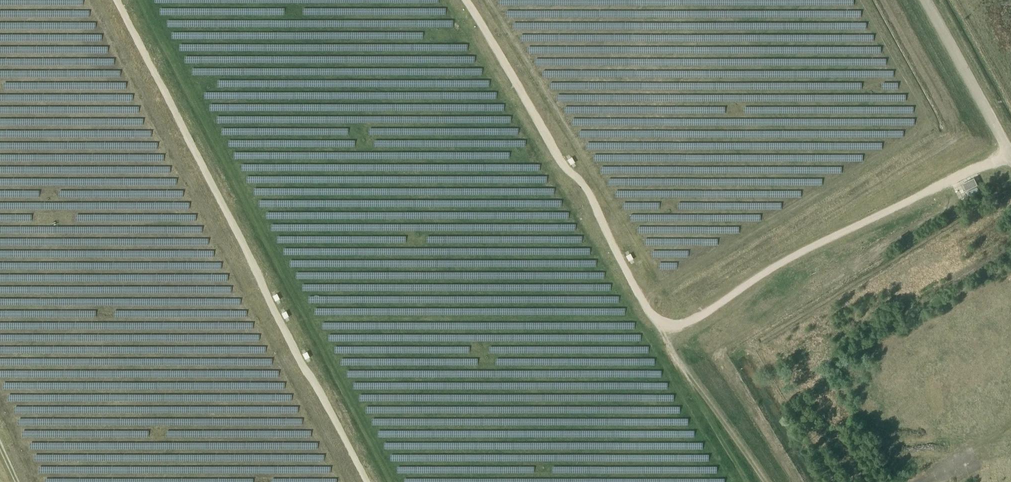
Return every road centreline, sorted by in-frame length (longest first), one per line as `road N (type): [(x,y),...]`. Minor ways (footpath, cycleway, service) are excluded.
road 1 (track): [(1010,160),(762,273),(665,339),(606,240),(589,194),(566,170),(464,0)]
road 2 (track): [(924,0),(1010,156)]

